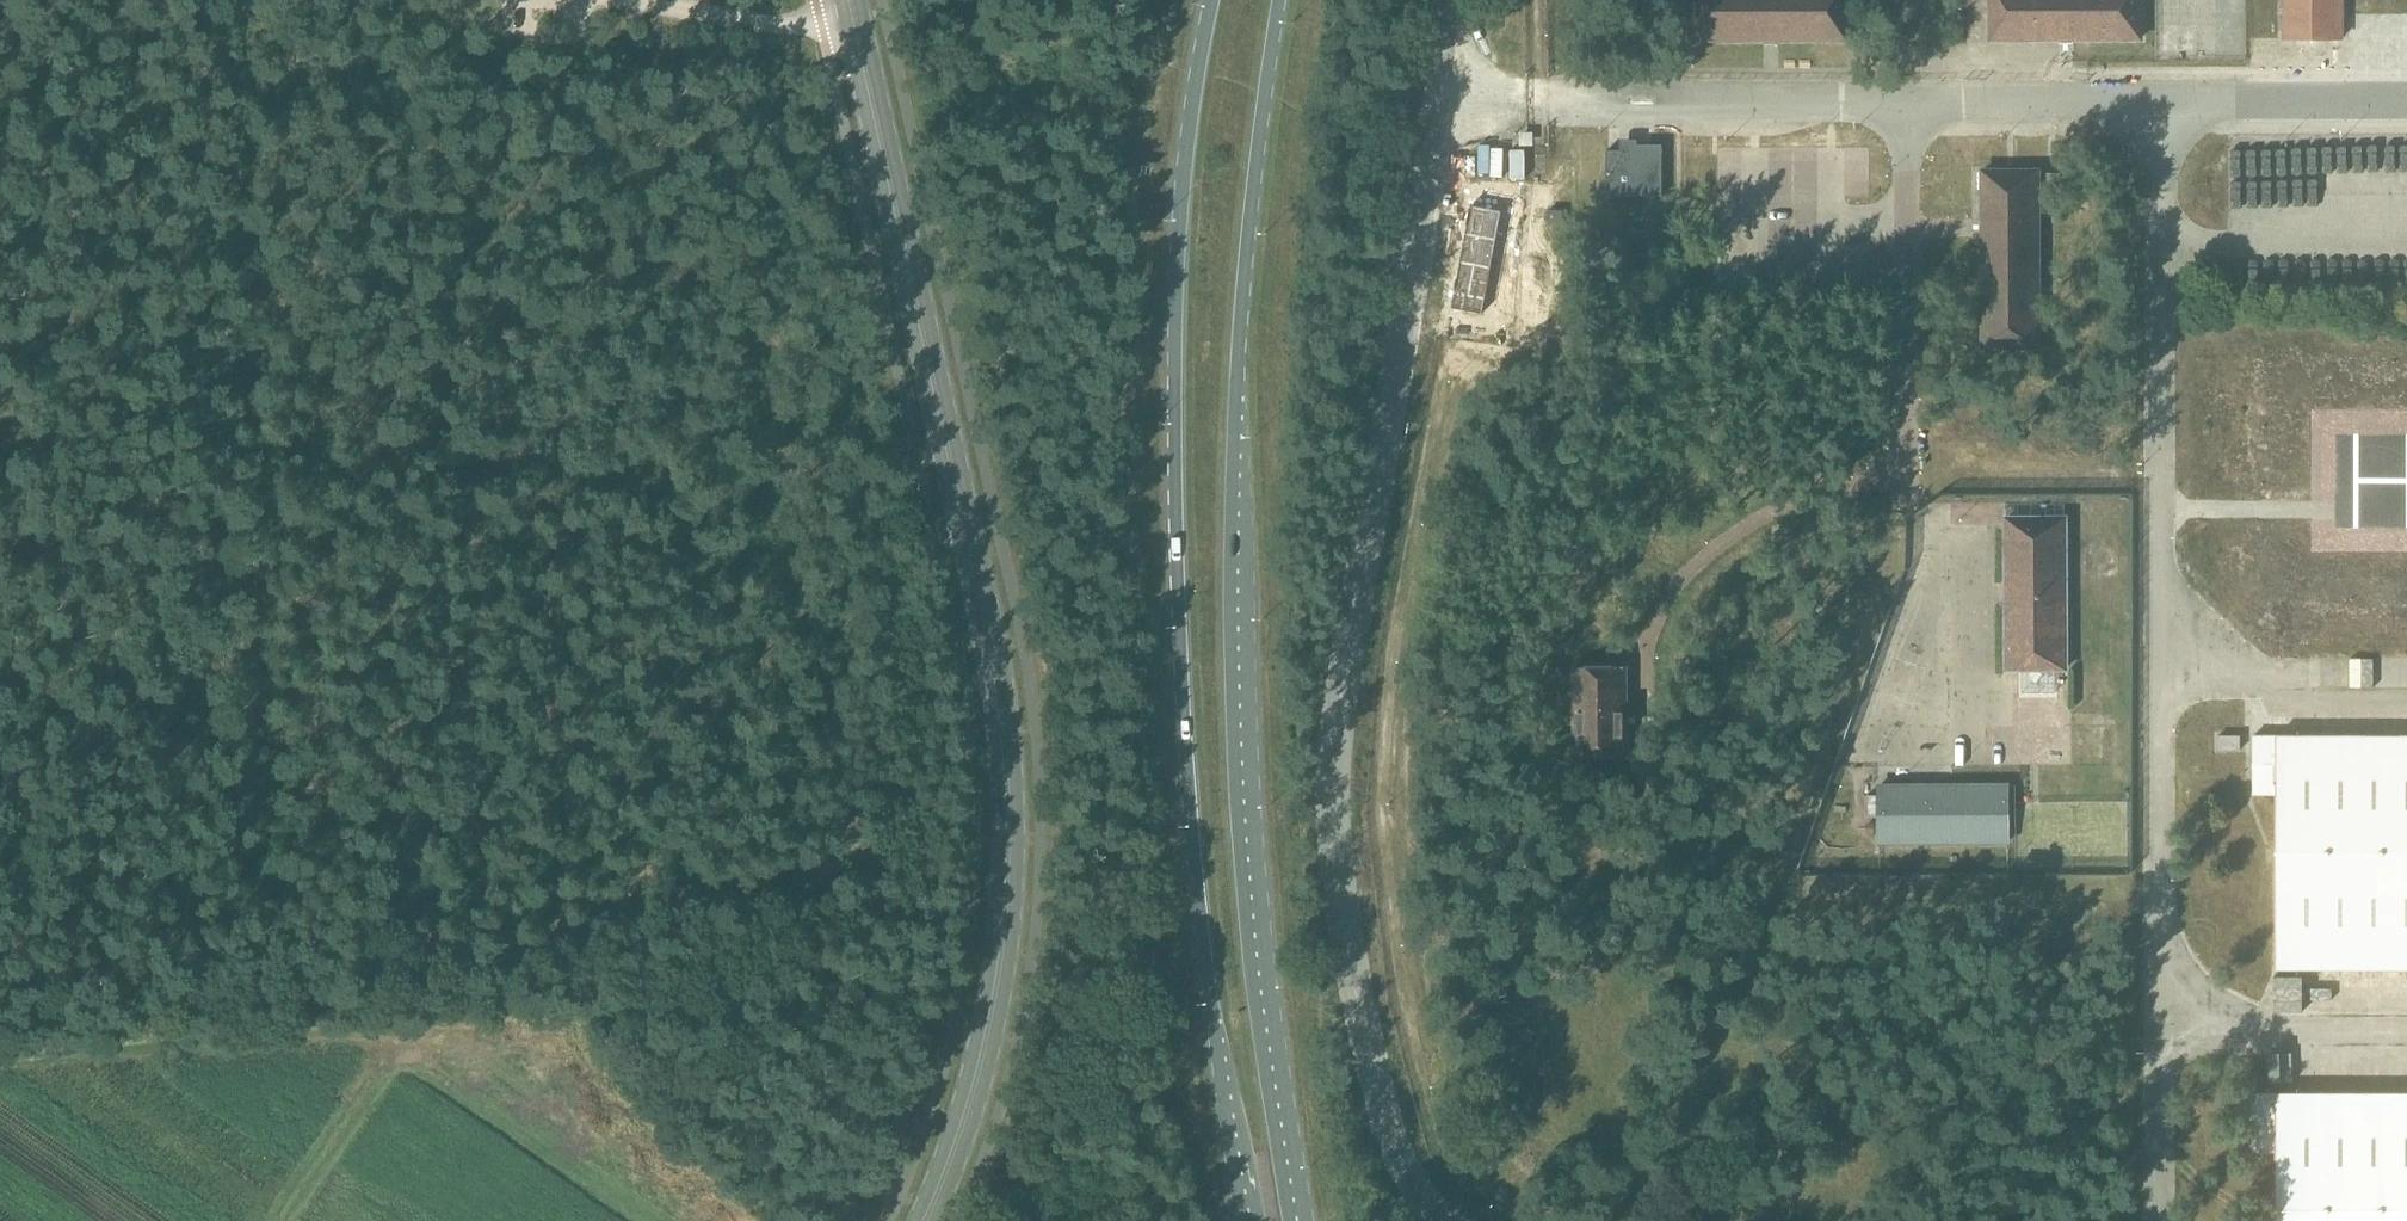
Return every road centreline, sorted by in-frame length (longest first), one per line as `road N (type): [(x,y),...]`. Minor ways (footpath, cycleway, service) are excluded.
road 1 (secondary): [(917,1220),(1002,1002),(1015,897),(1009,755),(977,572),(850,0)]
road 2 (primary): [(1211,0),(1183,190),(1174,539),(1199,914),(1245,1220)]
road 3 (primary): [(1291,1220),(1255,1003),(1234,692),(1240,322),(1279,0)]

